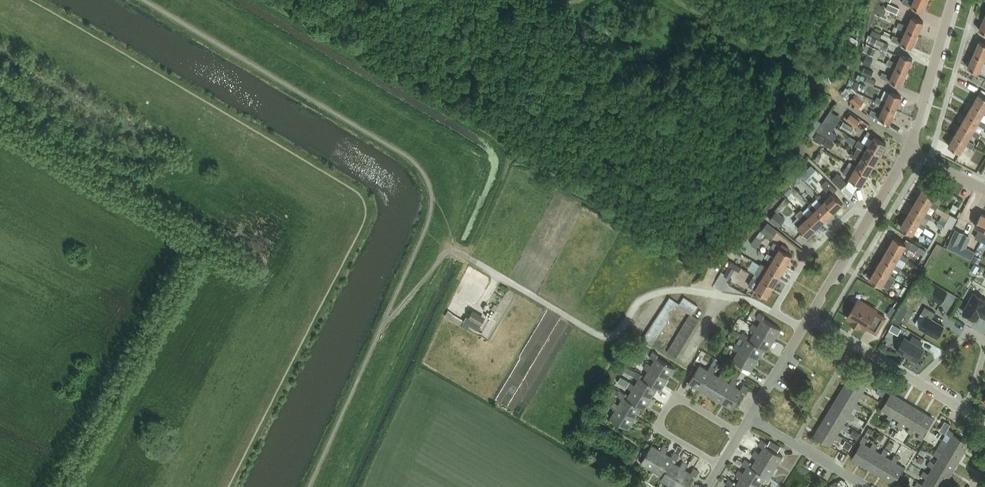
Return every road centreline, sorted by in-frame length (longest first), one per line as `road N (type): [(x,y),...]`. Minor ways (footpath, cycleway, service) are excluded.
road 1 (residential): [(984,424),(811,318)]
road 2 (residential): [(811,318),(910,151)]
road 3 (residential): [(741,436),(685,401),(672,403),(660,423),(722,466)]
road 4 (residential): [(910,151),(954,0)]
road 5 (residential): [(868,486),(751,416)]

